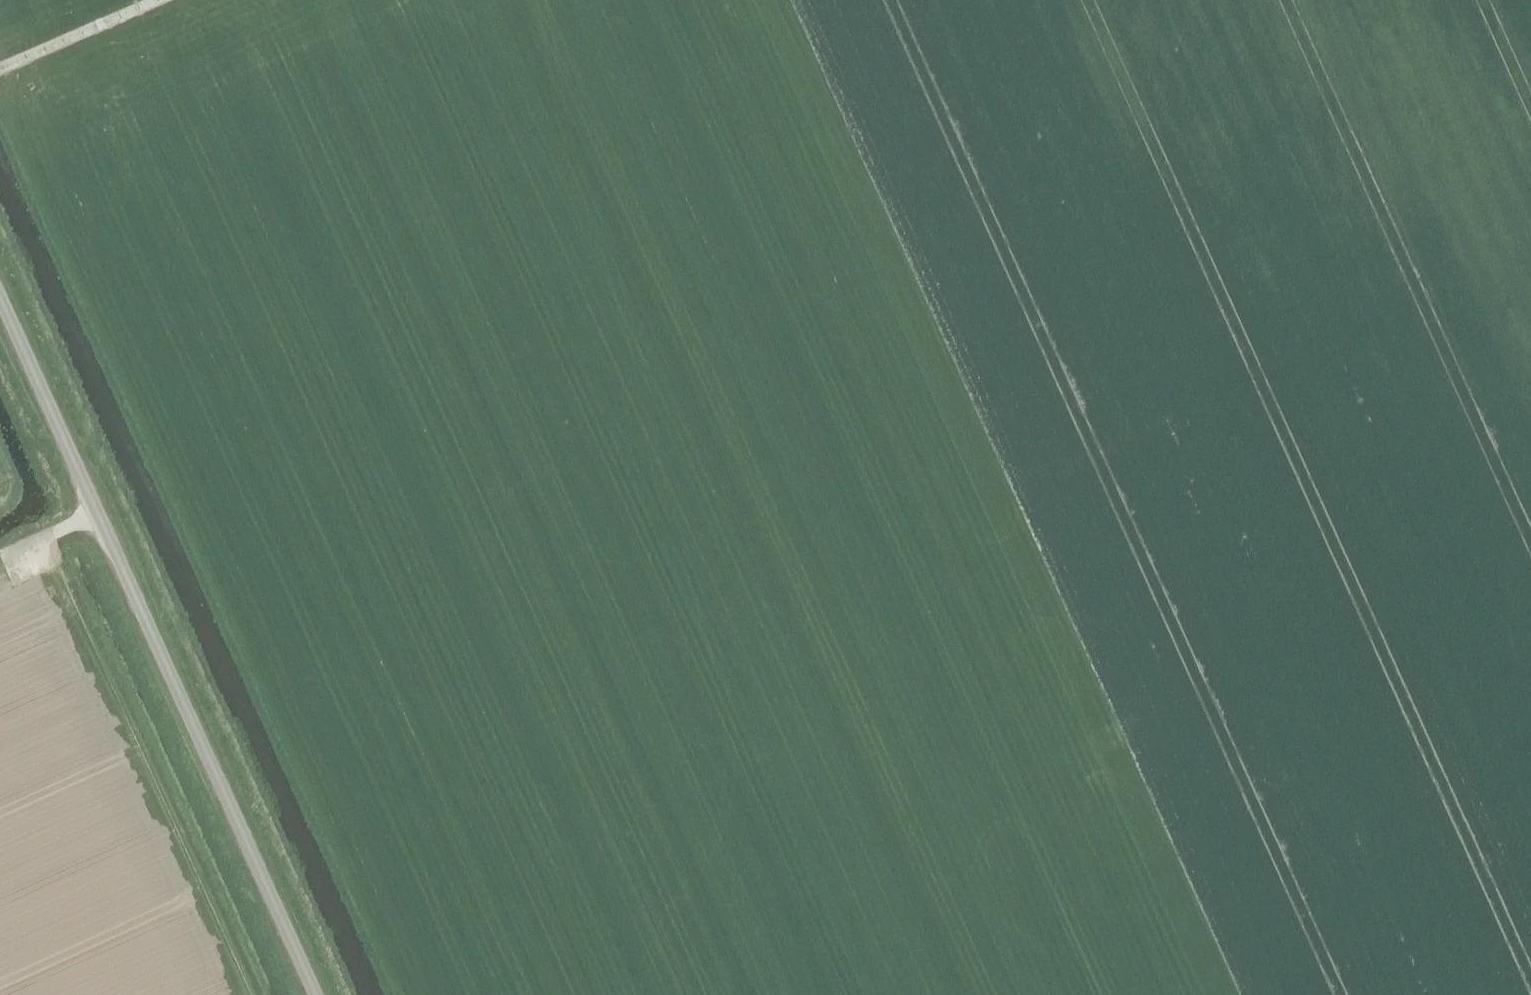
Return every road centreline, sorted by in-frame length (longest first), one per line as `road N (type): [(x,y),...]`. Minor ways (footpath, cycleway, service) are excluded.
road 1 (unclassified): [(301,994),(0,299)]

